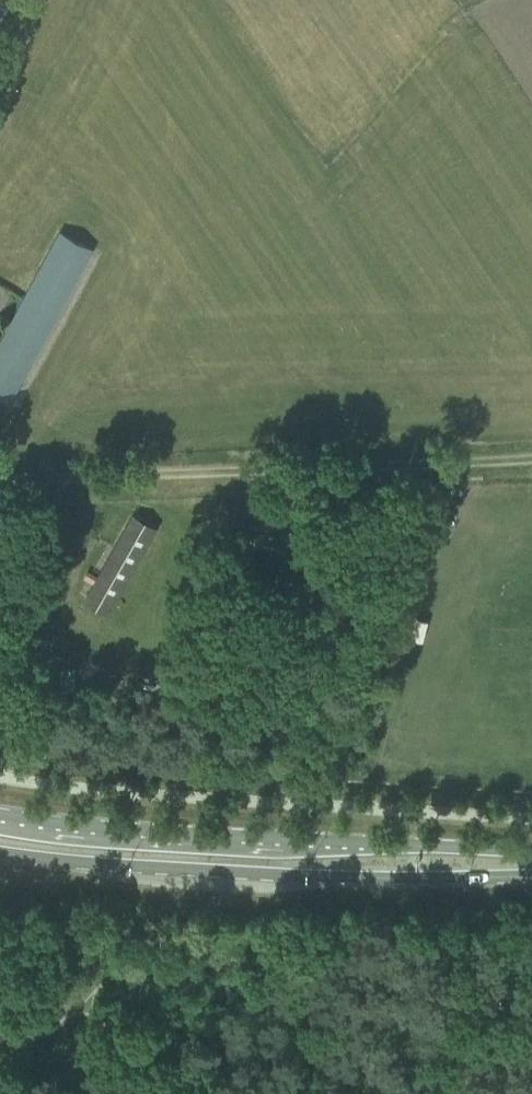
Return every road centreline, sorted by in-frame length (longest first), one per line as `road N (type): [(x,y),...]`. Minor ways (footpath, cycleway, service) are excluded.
road 1 (primary): [(531,852),(90,827),(0,815)]
road 2 (track): [(0,482),(425,469),(531,457)]
road 3 (primary): [(0,855),(162,870),(531,879)]

